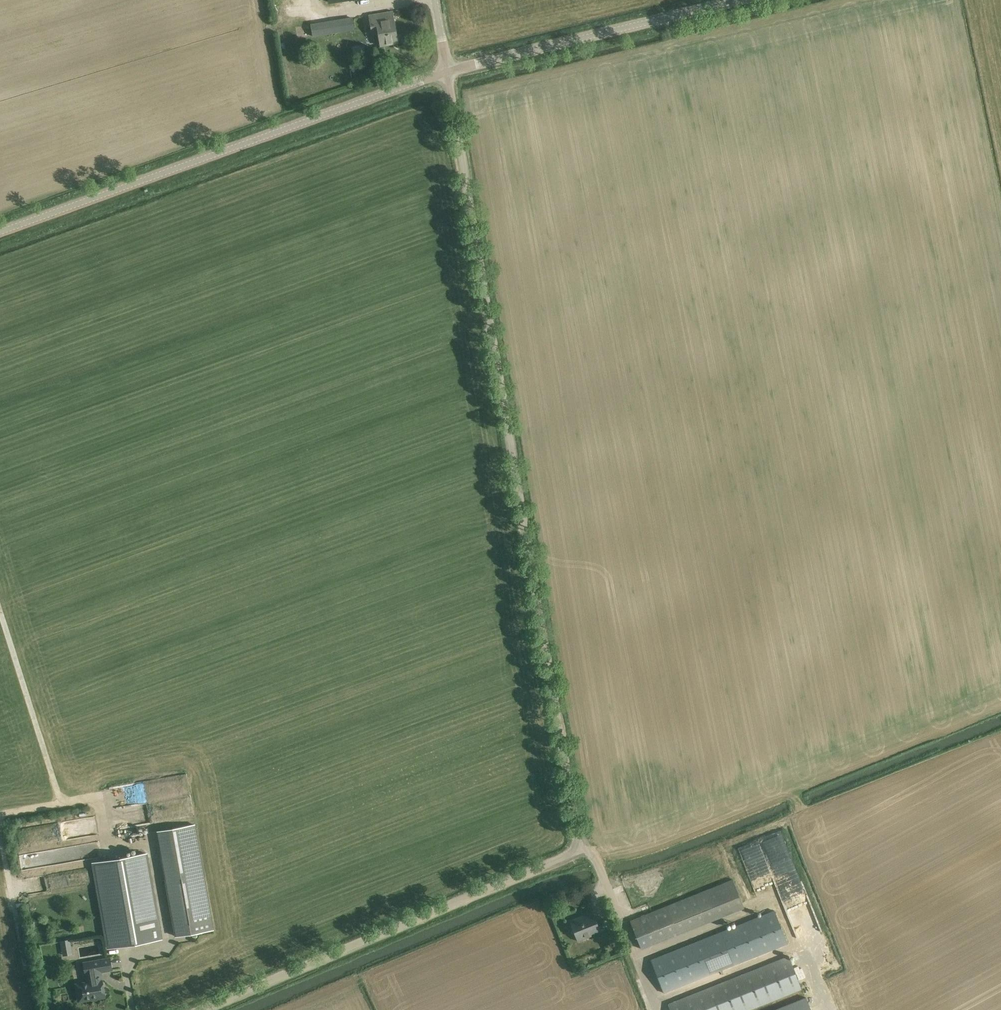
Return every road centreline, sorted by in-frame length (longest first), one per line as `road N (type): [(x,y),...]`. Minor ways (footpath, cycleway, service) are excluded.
road 1 (unclassified): [(204,1009),(565,859),(579,838),(446,72)]
road 2 (unclassified): [(0,233),(446,72)]
road 3 (unclassified): [(744,0),(446,72)]
road 4 (track): [(62,804),(0,609)]

